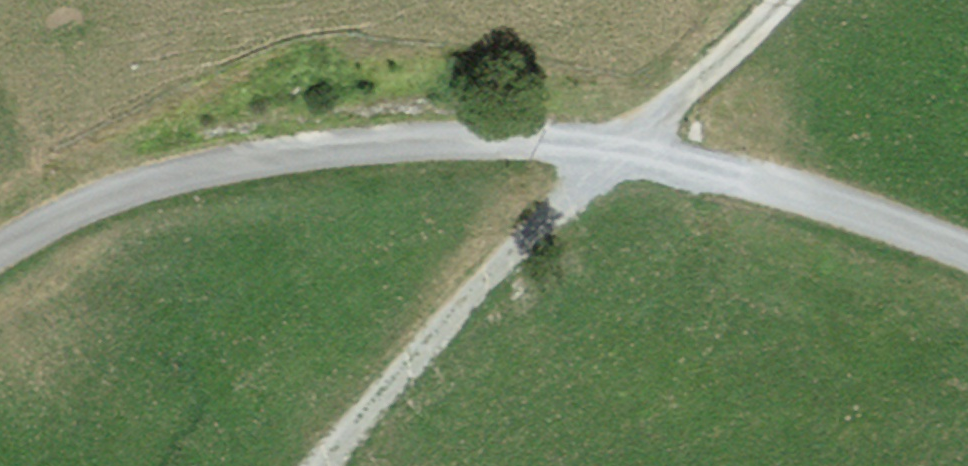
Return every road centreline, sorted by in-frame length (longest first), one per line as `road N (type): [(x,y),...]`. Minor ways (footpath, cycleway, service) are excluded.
road 1 (unclassified): [(967,264),(730,182),(618,155),(507,144),(233,170),(161,185),(0,258)]
road 2 (track): [(327,465),(618,155),(782,0)]

